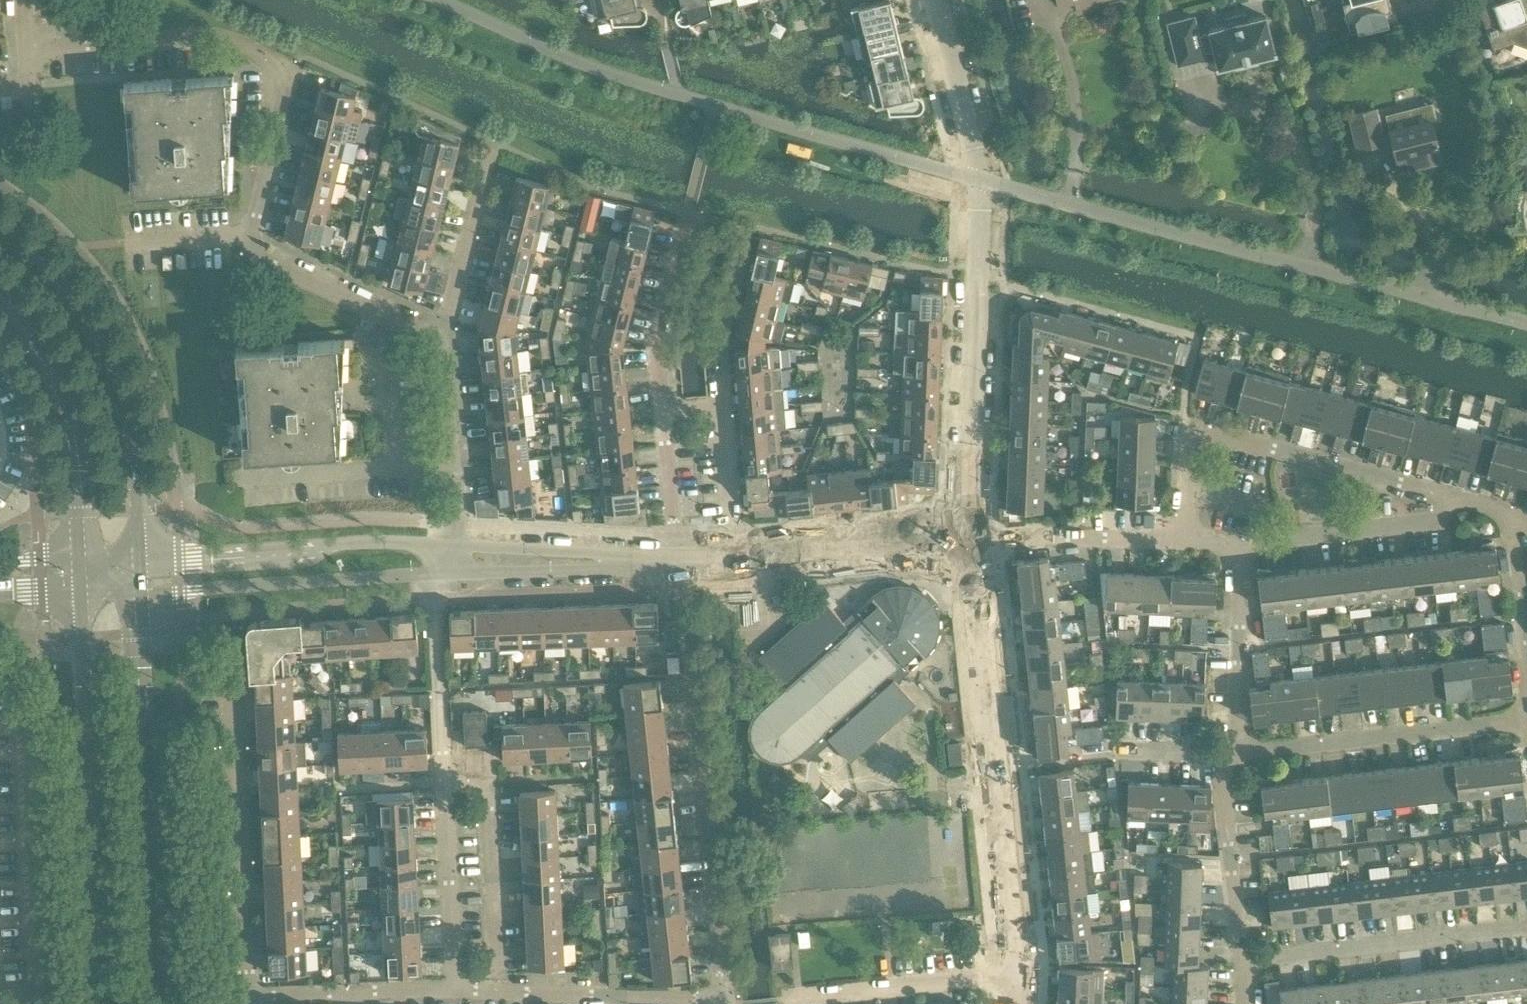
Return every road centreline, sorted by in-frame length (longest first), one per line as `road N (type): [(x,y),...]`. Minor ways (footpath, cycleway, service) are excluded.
road 1 (residential): [(446,341),(253,255),(252,222),(291,79),(256,52),(216,41),(27,52)]
road 2 (unclassified): [(980,181),(586,65),(440,0)]
road 3 (unclassified): [(1526,323),(980,181)]
road 4 (tertiary): [(1019,978),(975,539)]
road 5 (secondary): [(160,1003),(140,582)]
road 6 (secondary): [(87,585),(82,637),(102,1003)]
road 7 (secondary): [(140,582),(134,451),(113,370),(86,316),(0,226)]
road 8 (residential): [(1447,496),(1187,428),(1185,540)]
road 9 (tertiary): [(975,539),(980,181)]
road 10 (residential): [(727,1000),(685,652)]
road 11 (residential): [(35,1003),(18,669)]
road 12 (residential): [(247,997),(231,672)]
road 13 (secondary): [(0,289),(29,323),(60,387),(82,479),(87,585)]
road 14 (residential): [(447,561),(140,582)]
road 15 (residential): [(1239,751),(1526,719)]
road 16 (residential): [(1240,966),(1526,928)]
road 17 (residential): [(456,989),(727,1000)]
road 18 (residential): [(975,539),(740,559)]
road 19 (residential): [(788,999),(1019,978)]
road 20 (residential): [(677,564),(447,561)]
road 21 (residential): [(496,969),(488,783),(445,785)]
road 22 (residential): [(445,785),(435,596),(447,561)]
road 23 (residential): [(1241,549),(1434,522),(1447,496)]
road 24 (residential): [(447,561),(460,525),(446,341)]
road 25 (residential): [(1240,966),(1223,782),(1239,751)]
road 26 (residential): [(975,539),(1185,540)]
road 27 (residential): [(663,414),(657,350),(689,212)]
road 28 (residential): [(446,341),(493,141)]
road 29 (residential): [(456,989),(445,785)]
road 30 (residential): [(1239,751),(1241,549)]
road 31 (tertiary): [(980,181),(937,0)]
road 32 (residential): [(677,564),(663,414)]
road 33 (residential): [(740,559),(727,409)]

